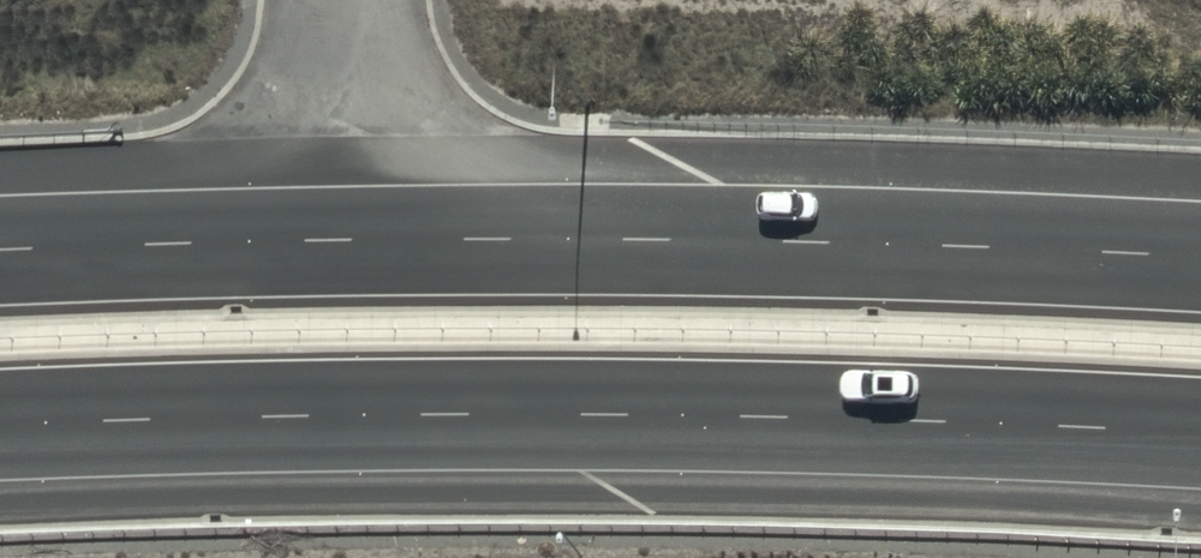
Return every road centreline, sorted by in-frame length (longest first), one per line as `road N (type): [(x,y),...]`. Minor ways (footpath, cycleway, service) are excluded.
road 1 (trunk): [(0,249),(357,232),(1200,256)]
road 2 (trunk): [(1200,429),(444,415),(0,426)]

